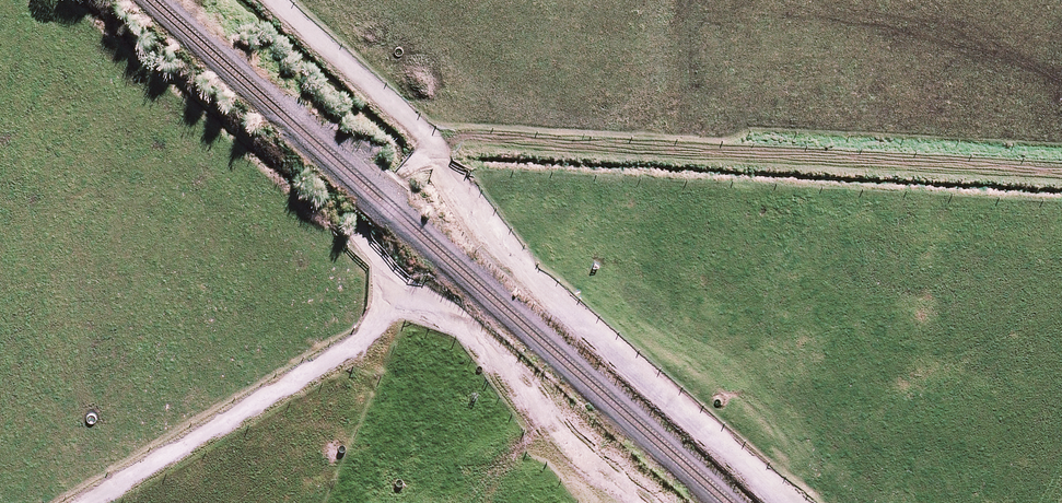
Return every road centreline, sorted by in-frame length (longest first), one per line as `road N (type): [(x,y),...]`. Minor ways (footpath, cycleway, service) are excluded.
road 1 (track): [(54,502),(415,281),(654,502)]
road 2 (track): [(278,0),(396,103),(503,248),(801,502)]
road 3 (track): [(415,281),(363,242),(361,222),(433,149)]

